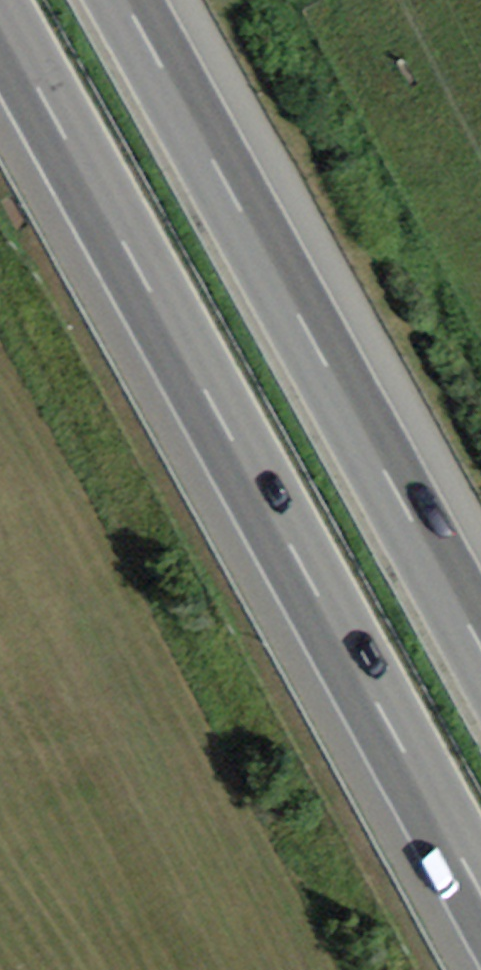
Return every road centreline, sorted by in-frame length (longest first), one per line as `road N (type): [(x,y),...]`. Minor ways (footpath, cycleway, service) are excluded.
road 1 (motorway): [(0,52),(480,915)]
road 2 (motorway): [(480,658),(113,0)]

